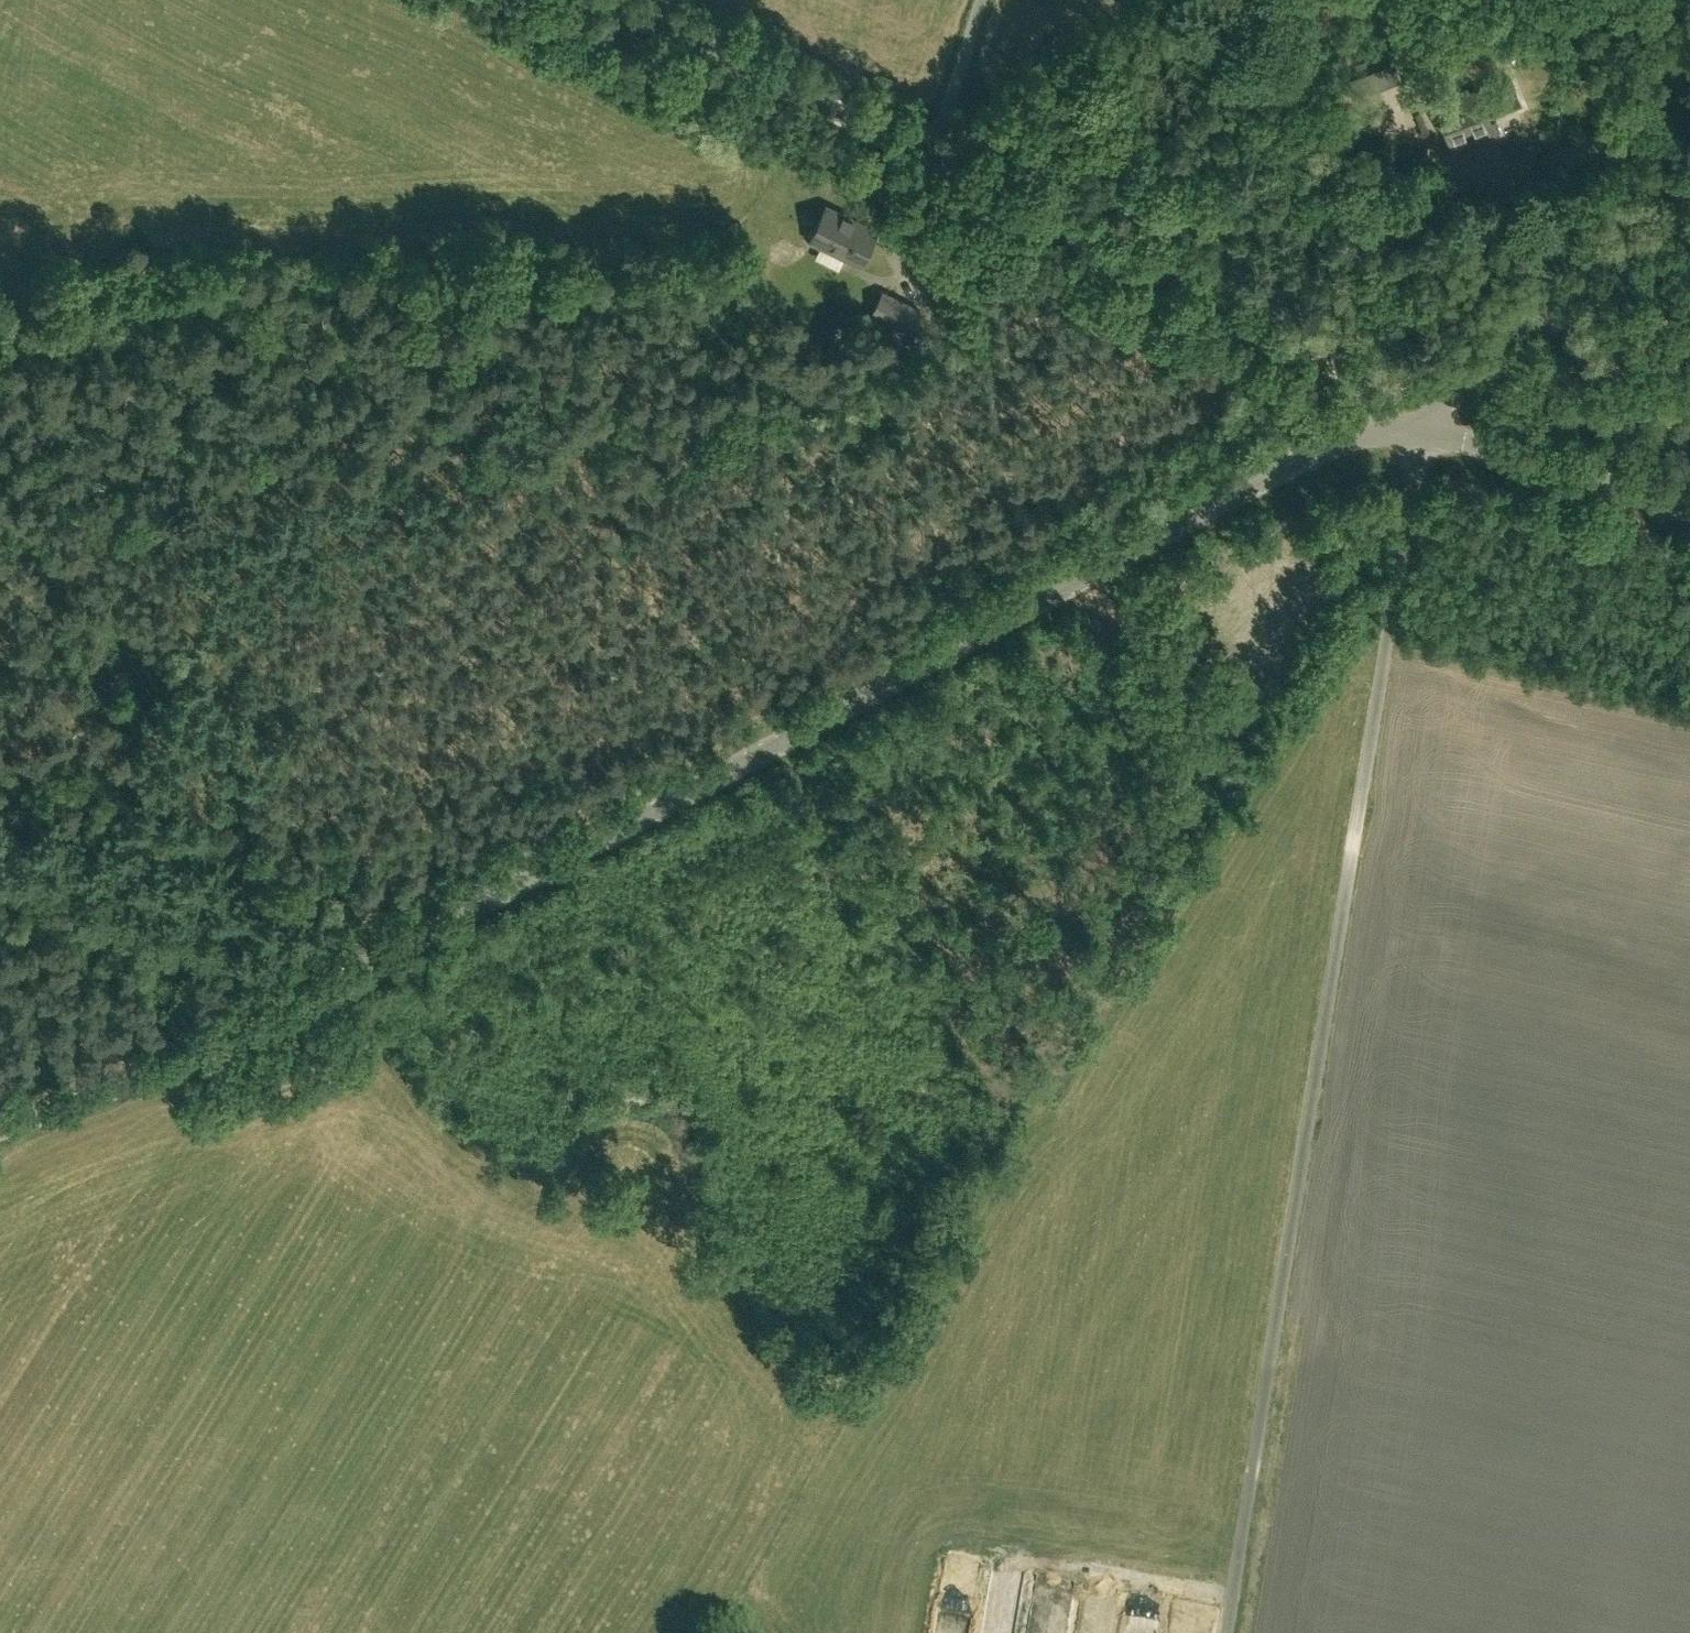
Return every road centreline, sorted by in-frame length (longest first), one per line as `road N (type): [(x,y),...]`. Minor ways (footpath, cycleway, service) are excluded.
road 1 (unclassified): [(0,1127),(129,1084),(199,1050),(436,914),(1373,431)]
road 2 (unclassified): [(1373,431),(1355,373),(1327,355),(1084,230),(598,0)]
road 3 (unclassified): [(1421,429),(1449,388),(1689,238)]
road 4 (unclassified): [(1689,513),(1421,429)]

